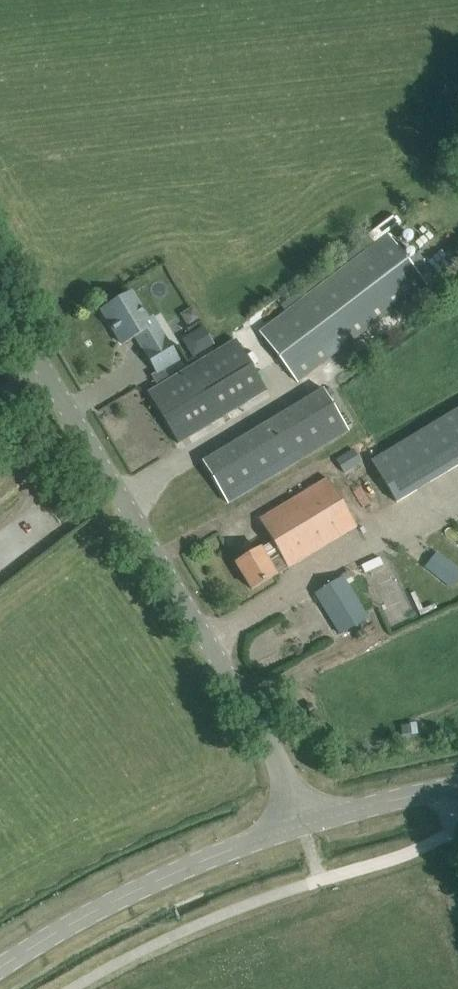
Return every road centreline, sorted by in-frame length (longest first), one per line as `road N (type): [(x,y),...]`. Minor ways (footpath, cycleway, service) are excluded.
road 1 (unclassified): [(302,824),(277,761),(0,281)]
road 2 (tertiary): [(0,973),(124,895),(302,824)]
road 3 (tertiary): [(302,824),(457,785)]

